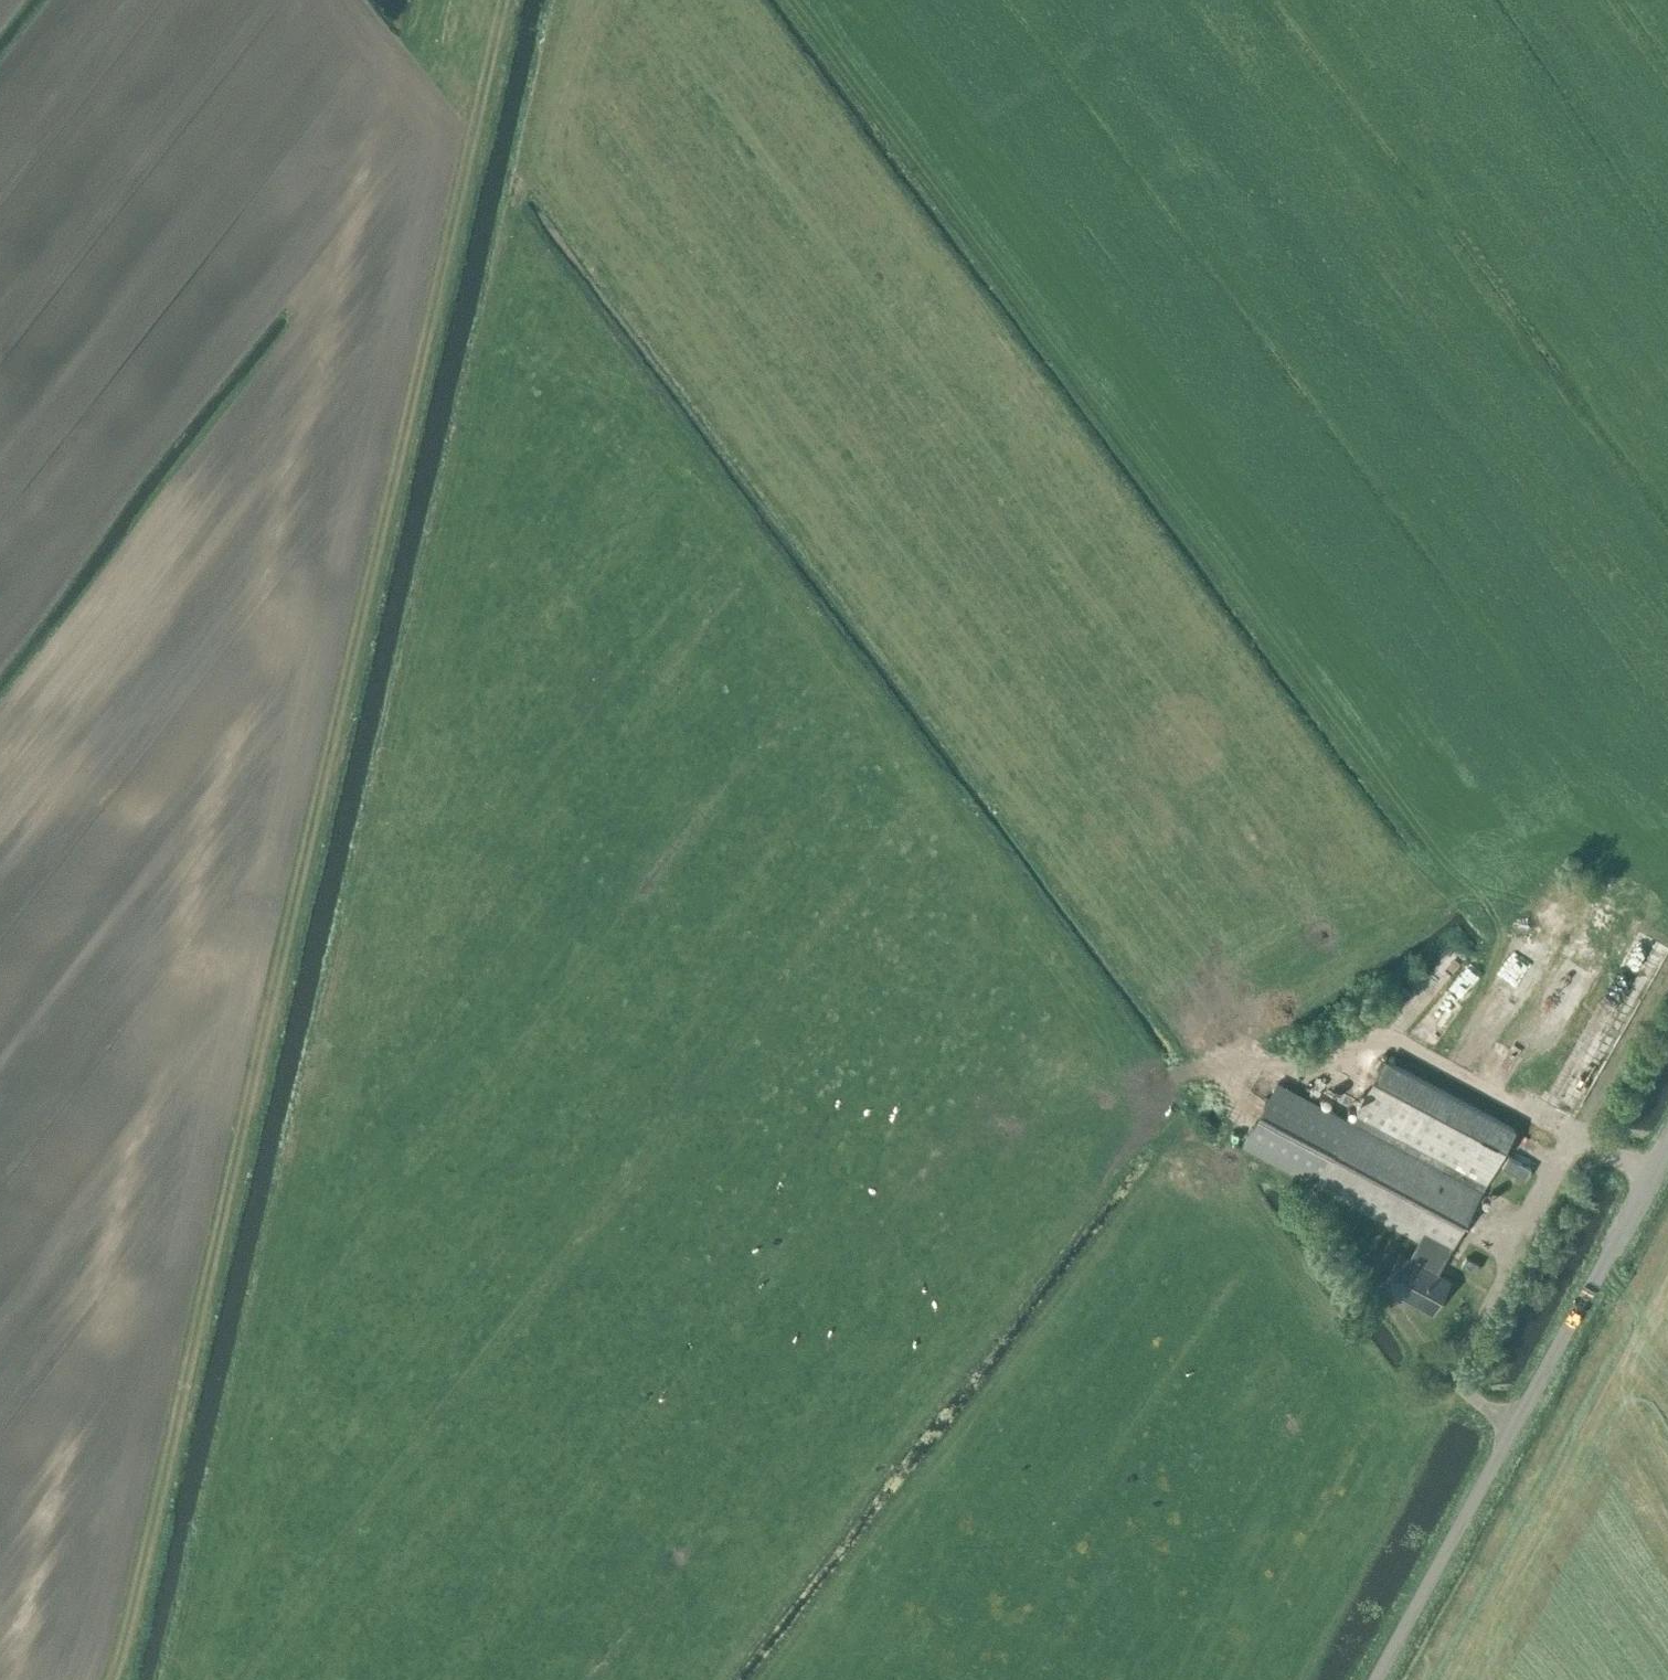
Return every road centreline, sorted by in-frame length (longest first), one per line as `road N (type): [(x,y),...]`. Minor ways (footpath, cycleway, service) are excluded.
road 1 (unclassified): [(1381,1679),(1667,1158)]

